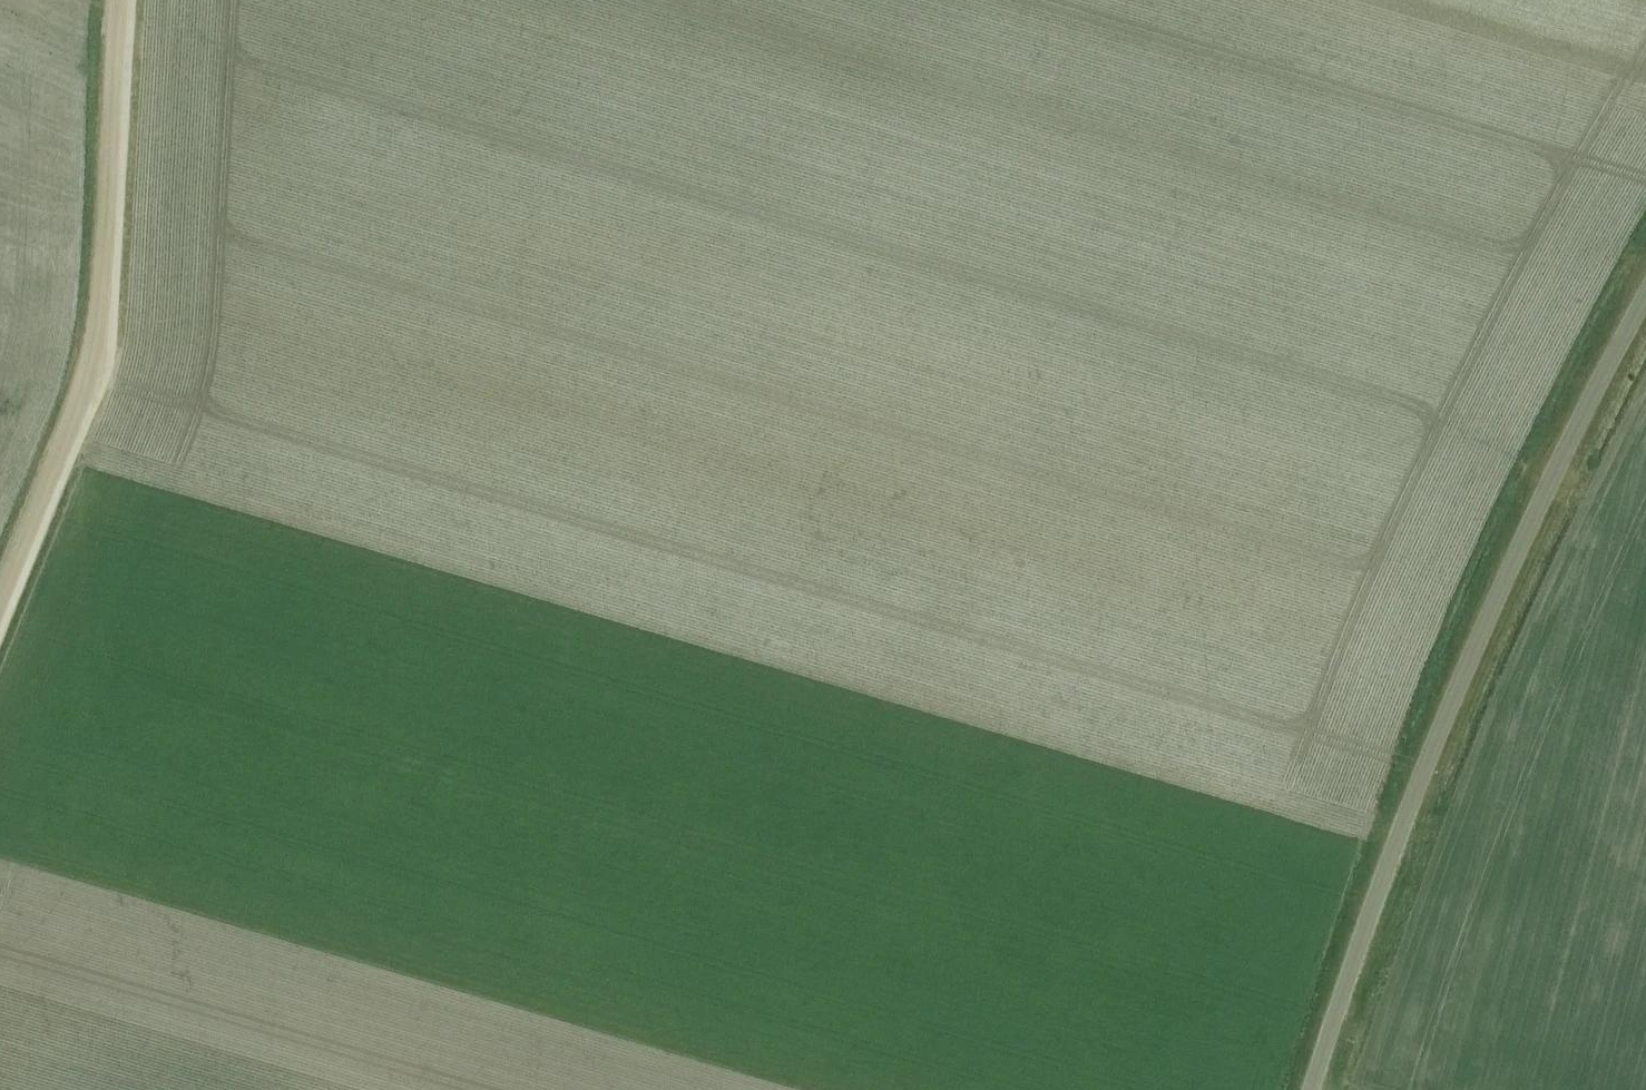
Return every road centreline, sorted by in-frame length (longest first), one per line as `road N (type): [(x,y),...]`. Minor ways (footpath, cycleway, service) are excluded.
road 1 (unclassified): [(1303,1089),(1325,1004),(1450,684),(1558,449),(1645,292)]
road 2 (track): [(115,0),(89,376),(0,597)]

